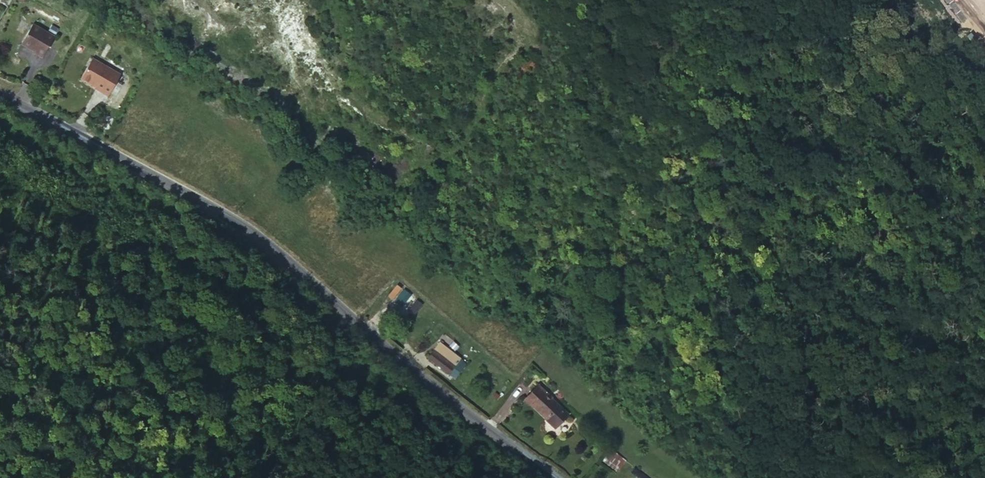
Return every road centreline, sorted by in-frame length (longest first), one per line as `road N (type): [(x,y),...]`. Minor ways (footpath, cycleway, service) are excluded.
road 1 (unclassified): [(550,477),(241,224),(0,97)]

